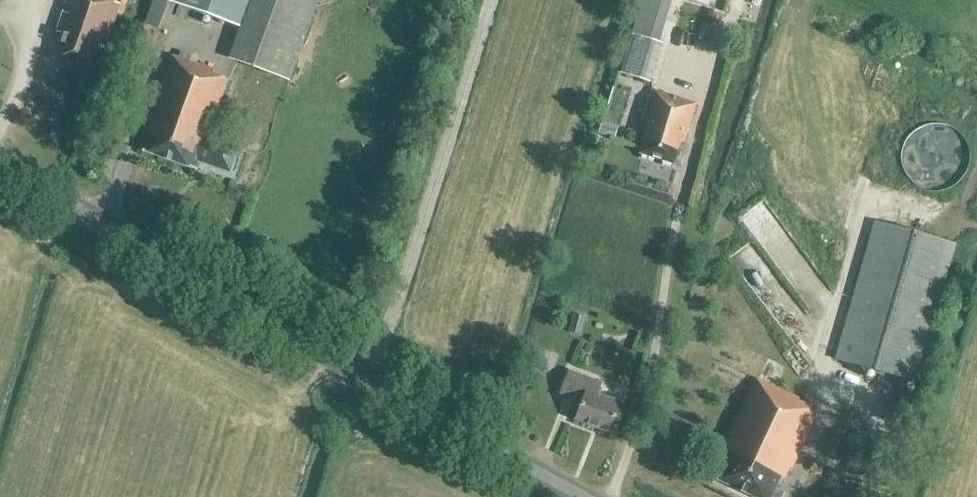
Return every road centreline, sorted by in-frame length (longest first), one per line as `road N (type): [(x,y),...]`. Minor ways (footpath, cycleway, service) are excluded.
road 1 (tertiary): [(580,496),(0,164)]
road 2 (track): [(612,496),(654,384),(668,258),(732,15)]

